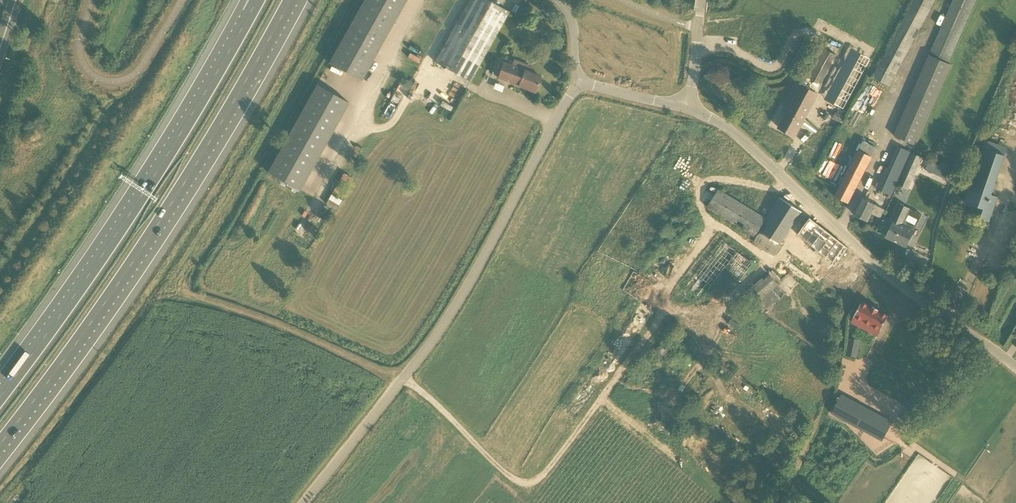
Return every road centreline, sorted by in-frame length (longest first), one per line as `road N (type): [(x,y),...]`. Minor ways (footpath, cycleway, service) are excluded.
road 1 (motorway): [(0,443),(131,266),(290,0)]
road 2 (unclassified): [(304,502),(455,307),(577,87)]
road 3 (motorway): [(251,13),(111,243),(0,395)]
road 4 (unclassified): [(1015,368),(899,286),(730,130),(688,107)]

